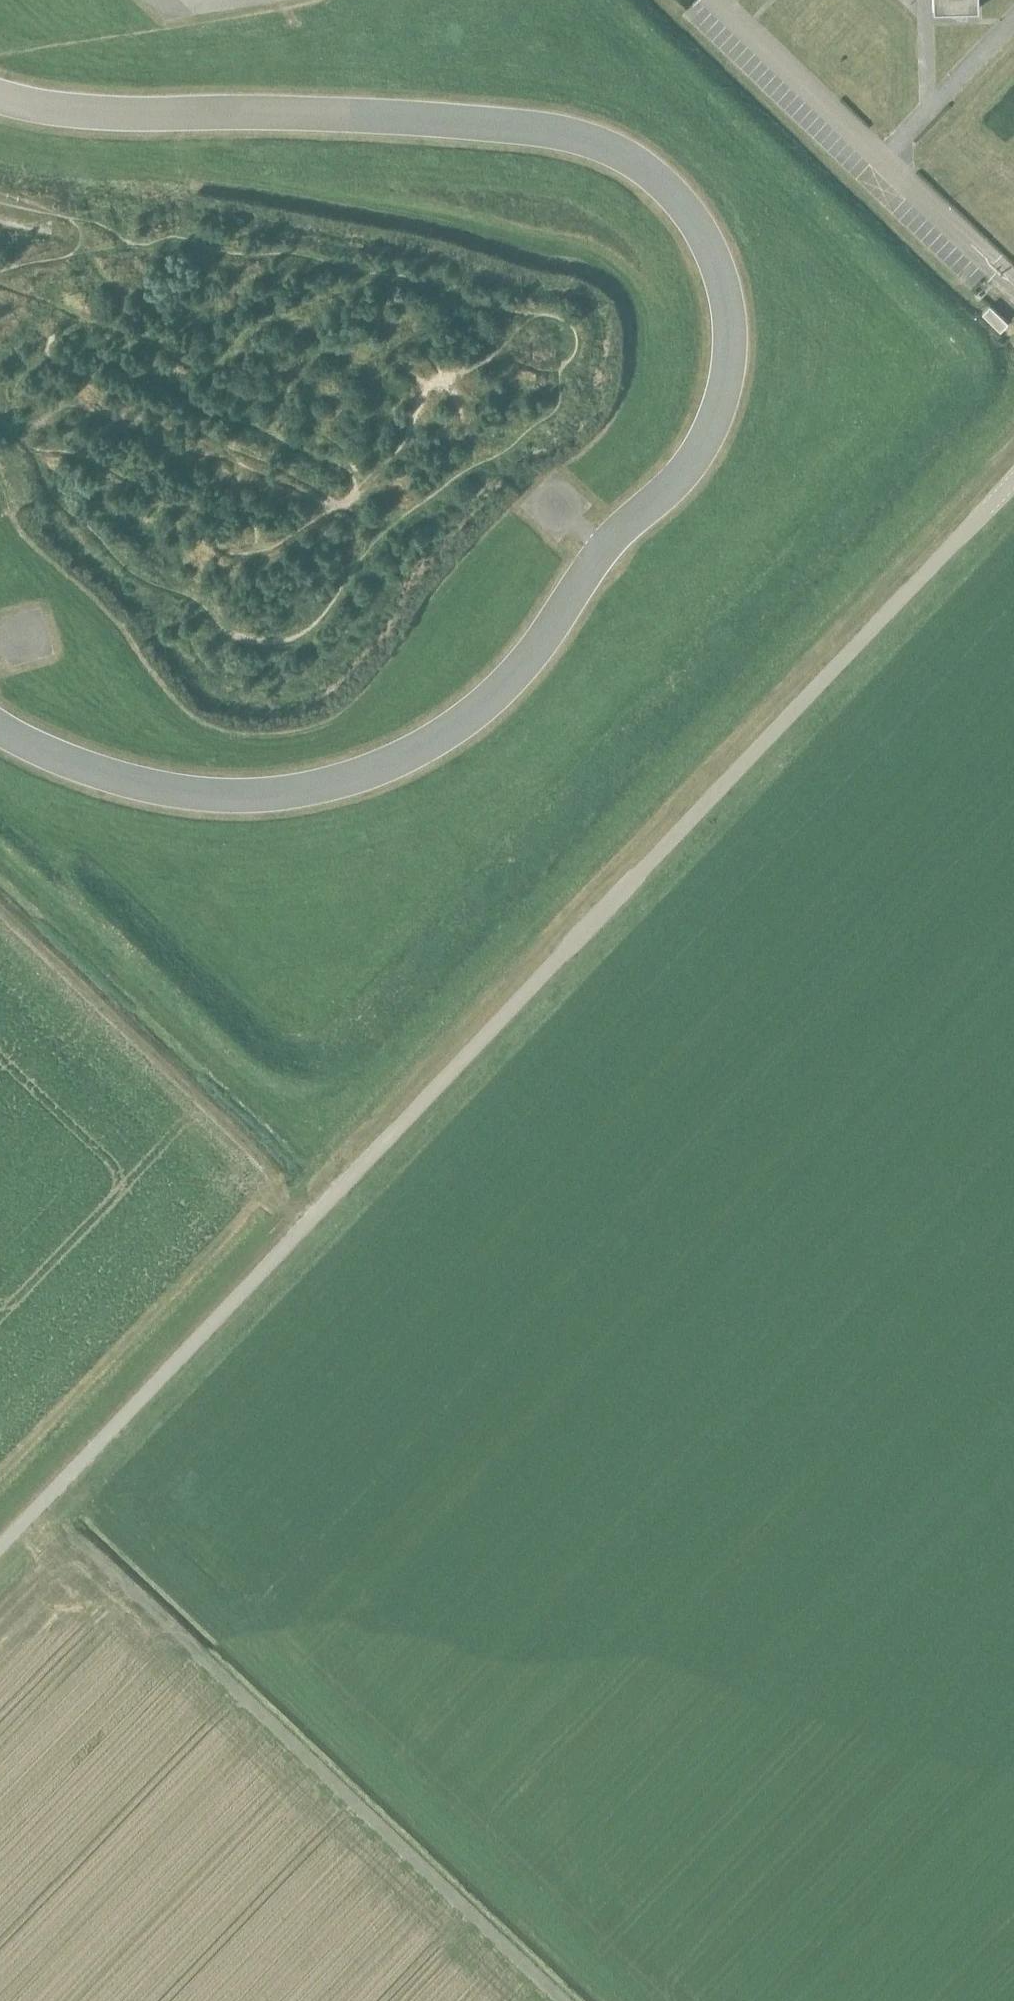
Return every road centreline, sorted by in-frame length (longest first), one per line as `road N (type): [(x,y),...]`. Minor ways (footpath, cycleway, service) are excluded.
road 1 (tertiary): [(0,1547),(450,1061),(588,927),(1013,480)]
road 2 (unclassified): [(884,161),(717,0)]
road 3 (unclassified): [(884,161),(1013,22)]
road 4 (unclassified): [(1013,287),(884,161)]

